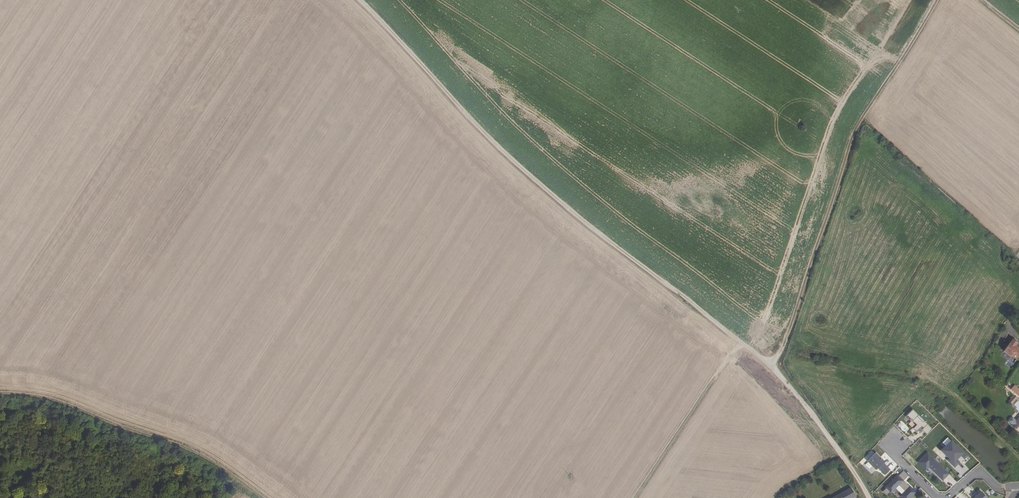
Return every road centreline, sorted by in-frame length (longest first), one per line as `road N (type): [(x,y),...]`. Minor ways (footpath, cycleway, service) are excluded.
road 1 (track): [(359,0),(519,167),(737,341)]
road 2 (track): [(773,371),(862,117),(937,0)]
road 3 (track): [(0,389),(115,421),(231,476),(258,497)]
road 4 (residential): [(869,497),(812,414),(737,341)]
road 5 (track): [(633,497),(737,341)]

